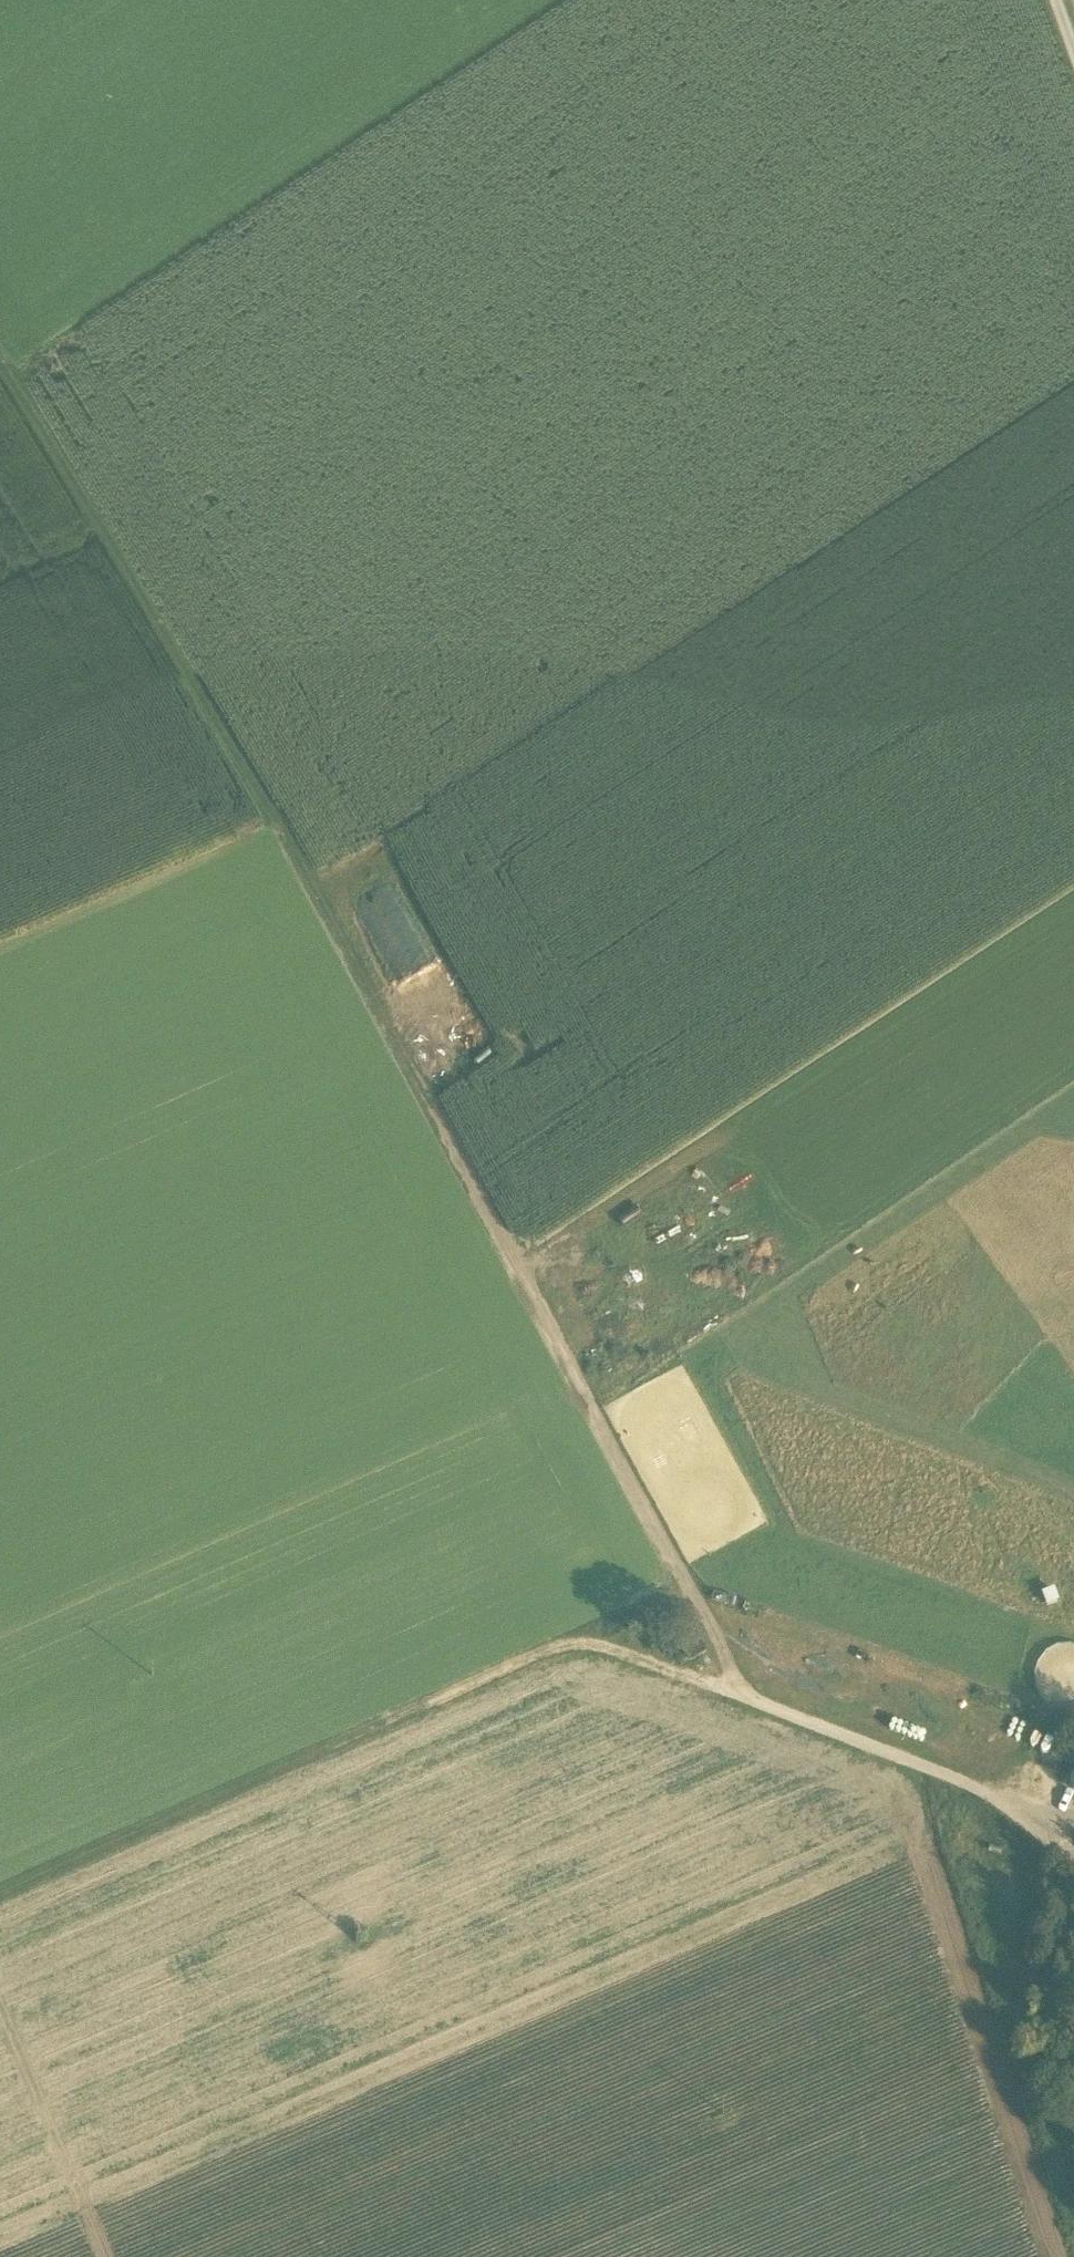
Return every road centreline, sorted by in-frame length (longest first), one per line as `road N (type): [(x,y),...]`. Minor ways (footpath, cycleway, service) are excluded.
road 1 (track): [(0,365),(318,889),(747,1702)]
road 2 (track): [(981,1792),(575,1636),(0,1890)]
road 3 (unclassified): [(1073,1869),(981,1792)]

